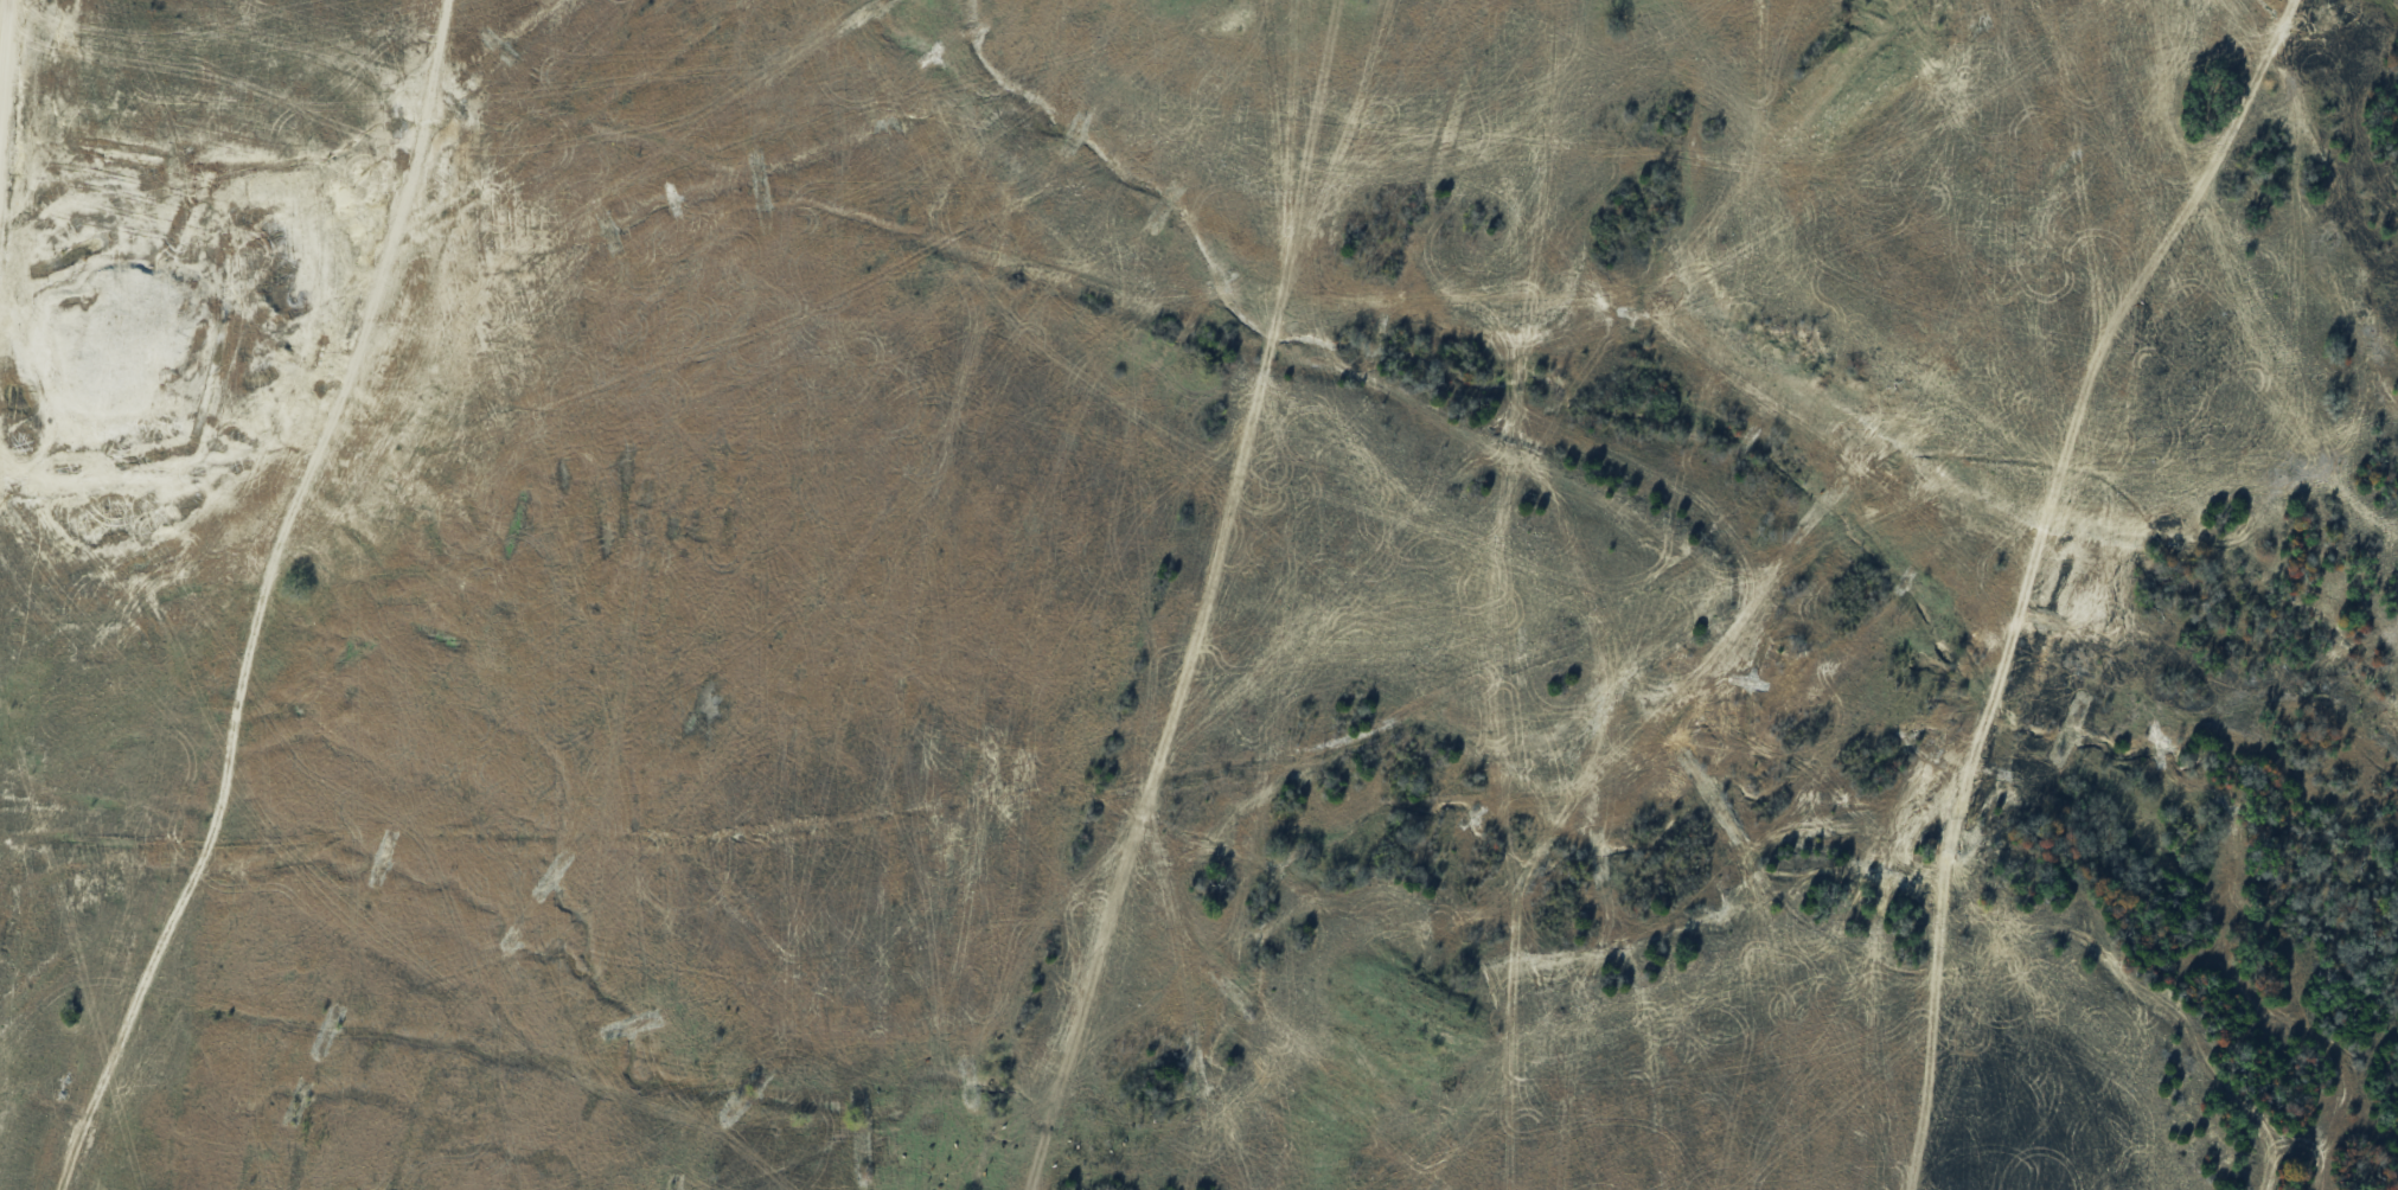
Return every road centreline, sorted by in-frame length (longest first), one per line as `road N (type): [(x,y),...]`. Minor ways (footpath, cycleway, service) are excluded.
road 1 (track): [(447,0),(370,318),(334,409)]

